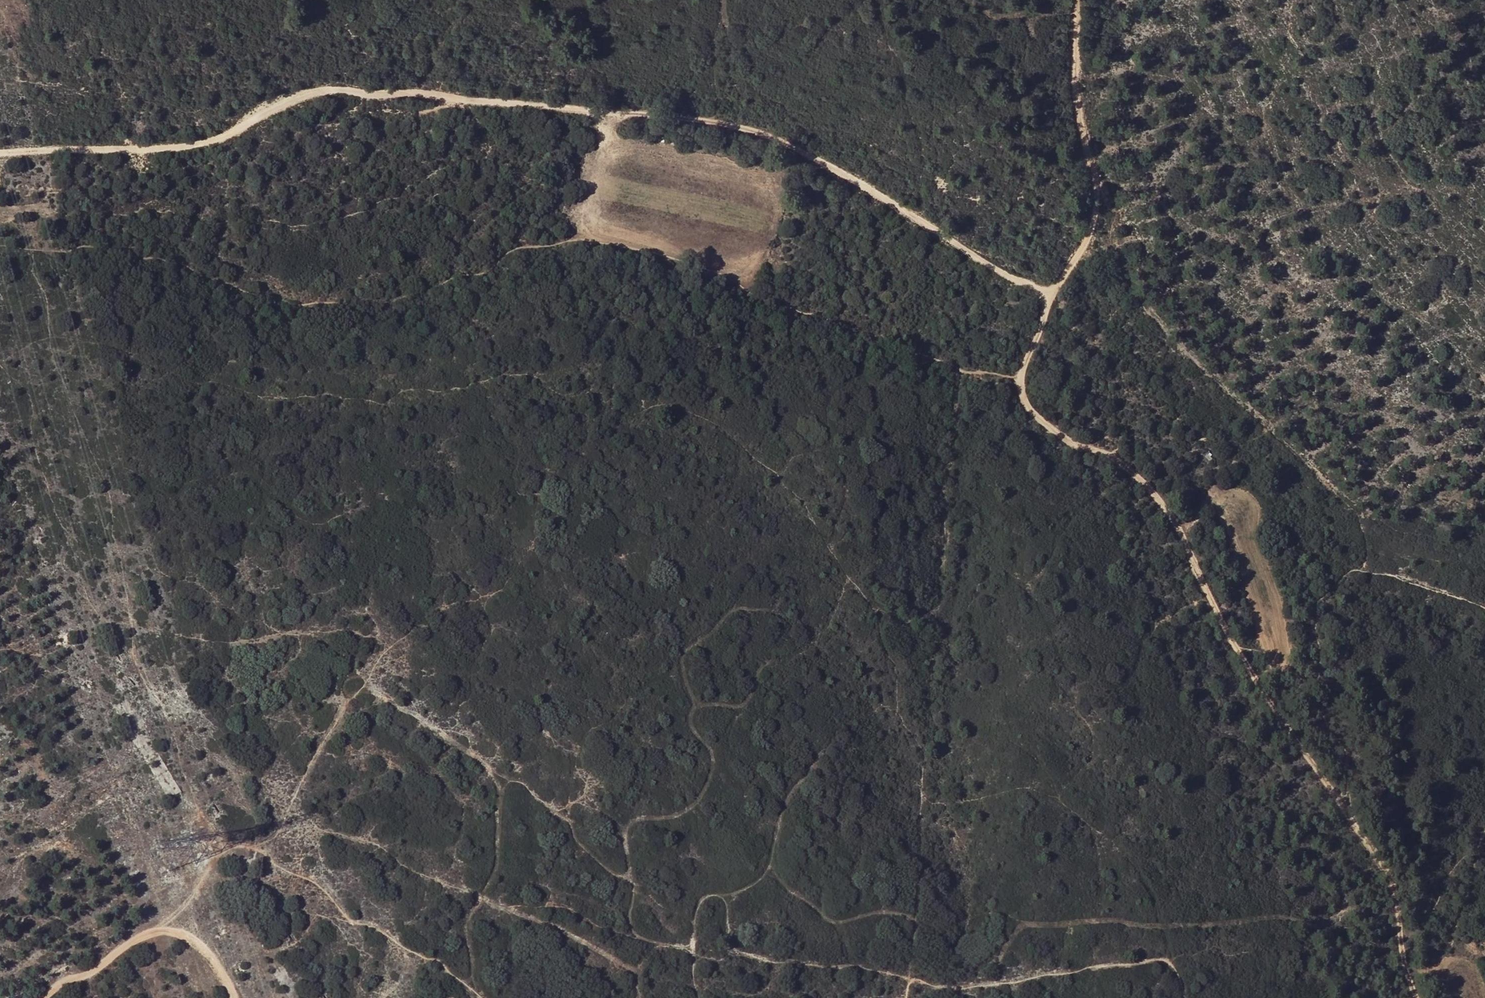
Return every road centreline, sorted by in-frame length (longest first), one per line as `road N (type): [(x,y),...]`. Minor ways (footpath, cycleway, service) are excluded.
road 1 (track): [(1076,0),(1075,85),(1097,202),(1072,266),(1044,297),(1046,317),(1021,393),(1062,439),(1110,453),(1176,520),(1245,660),(1395,896),(1416,997)]
road 2 (track): [(1044,297),(822,151),(743,127),(356,91),(282,103),(256,122),(145,153),(0,153)]
road 3 (track): [(229,997),(208,955),(188,938),(158,930),(129,940),(43,997)]

